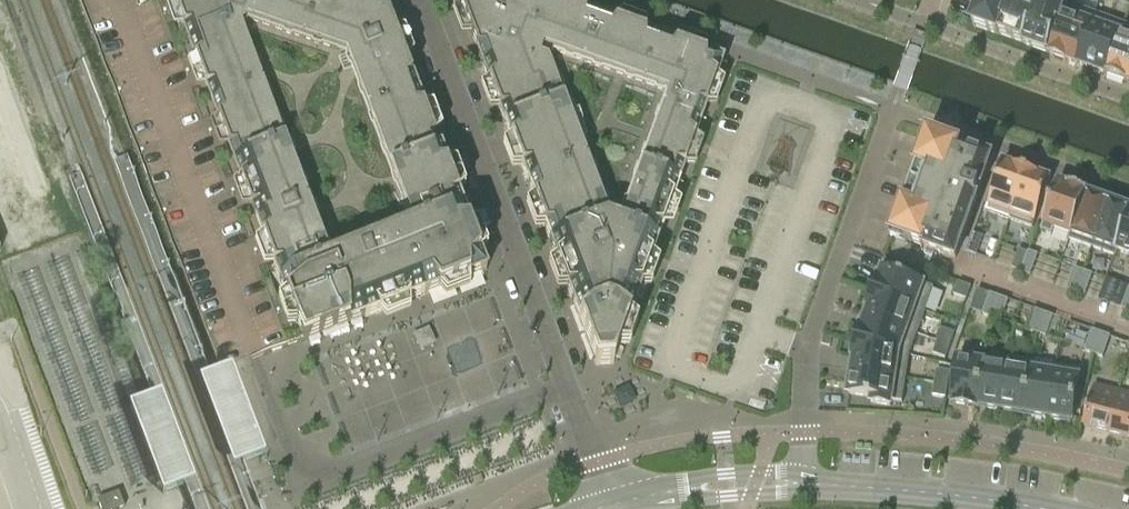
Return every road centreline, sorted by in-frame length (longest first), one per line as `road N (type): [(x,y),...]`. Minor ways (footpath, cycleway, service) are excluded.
road 1 (residential): [(564,380),(417,0)]
road 2 (residential): [(564,380),(313,471),(292,450),(257,357)]
road 3 (residential): [(796,483),(807,352),(892,108)]
road 4 (tertiary): [(1042,508),(796,483)]
road 5 (residential): [(957,268),(1128,327)]
road 6 (residential): [(607,506),(564,380)]
road 7 (tertiary): [(796,483),(758,471),(706,476),(681,490)]

